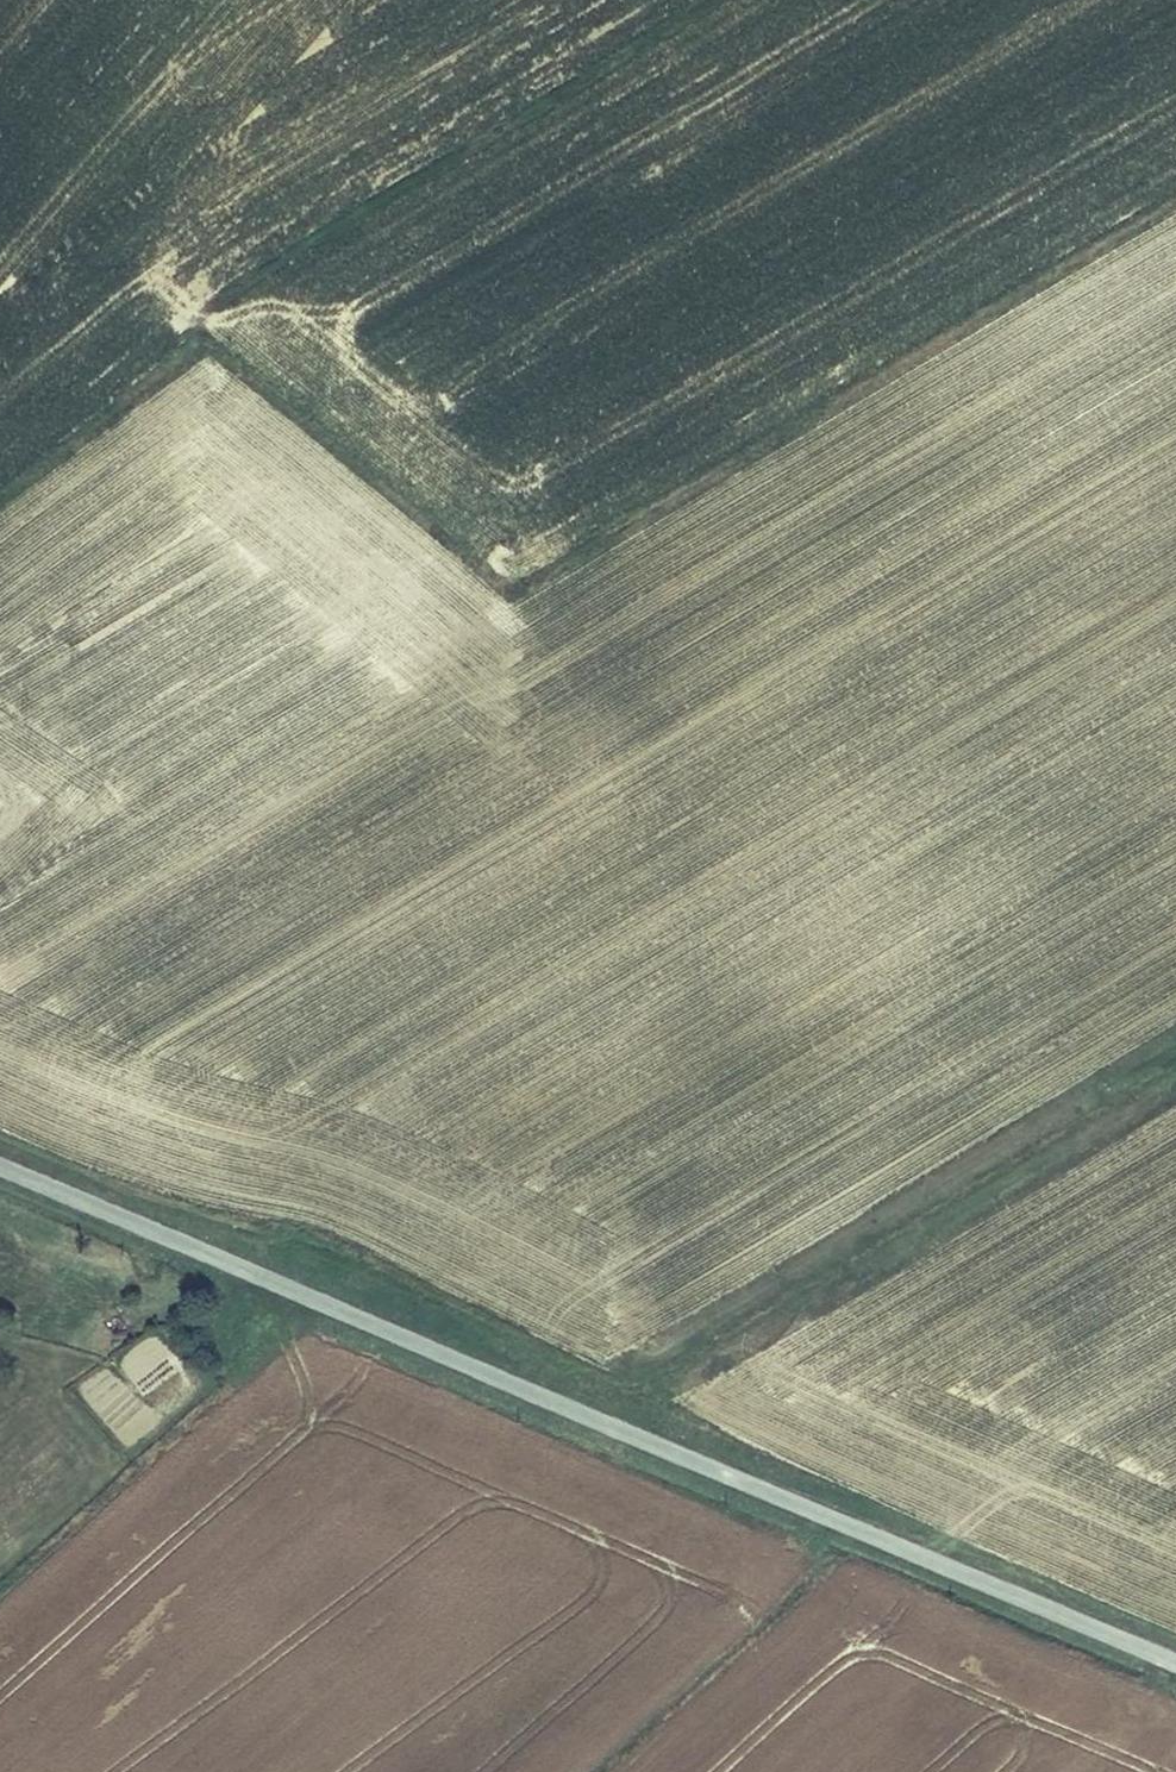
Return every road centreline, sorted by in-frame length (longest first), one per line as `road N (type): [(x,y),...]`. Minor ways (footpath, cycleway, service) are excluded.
road 1 (unclassified): [(0,1158),(1175,1657)]

